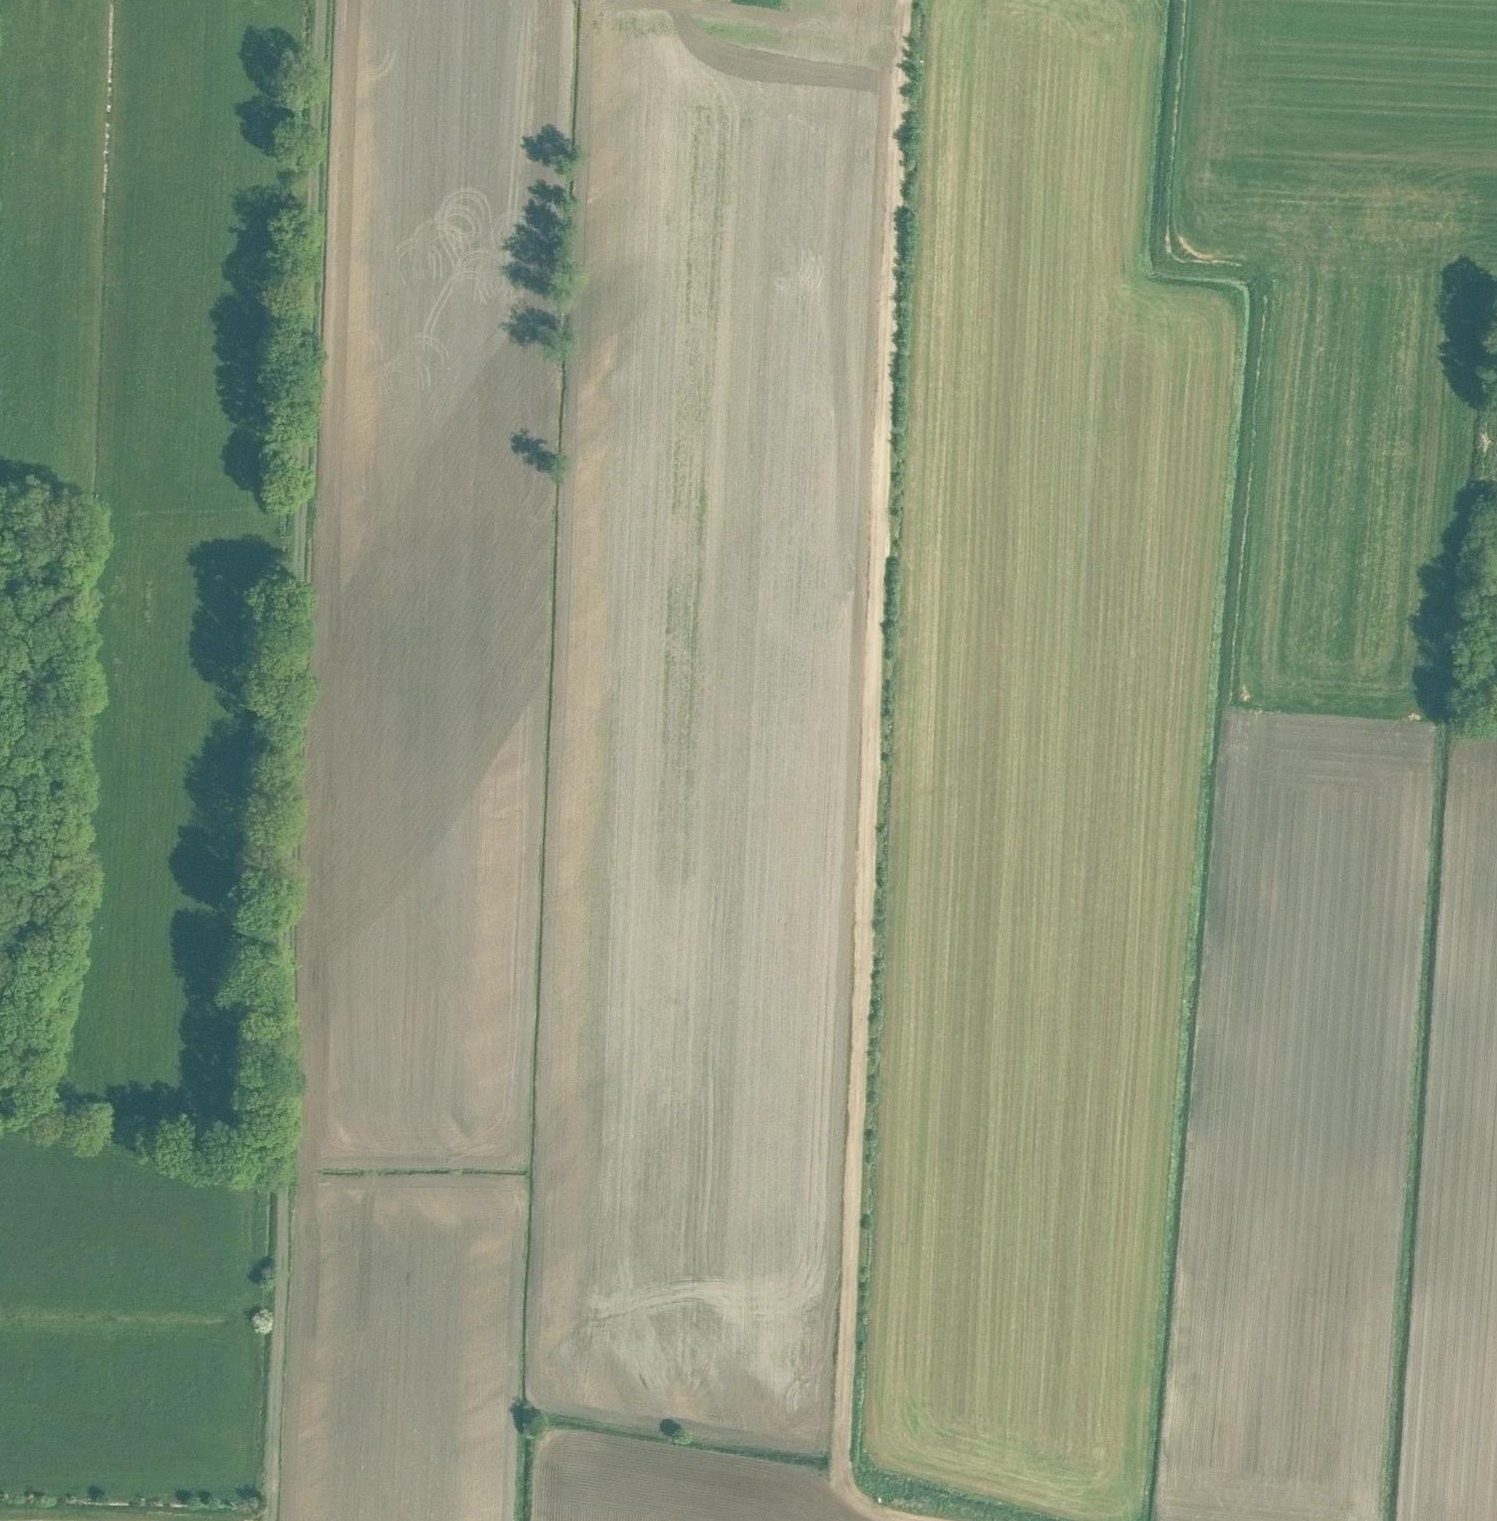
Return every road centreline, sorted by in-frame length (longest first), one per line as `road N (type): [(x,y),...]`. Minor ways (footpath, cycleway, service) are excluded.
road 1 (track): [(318,0),(269,1520)]

